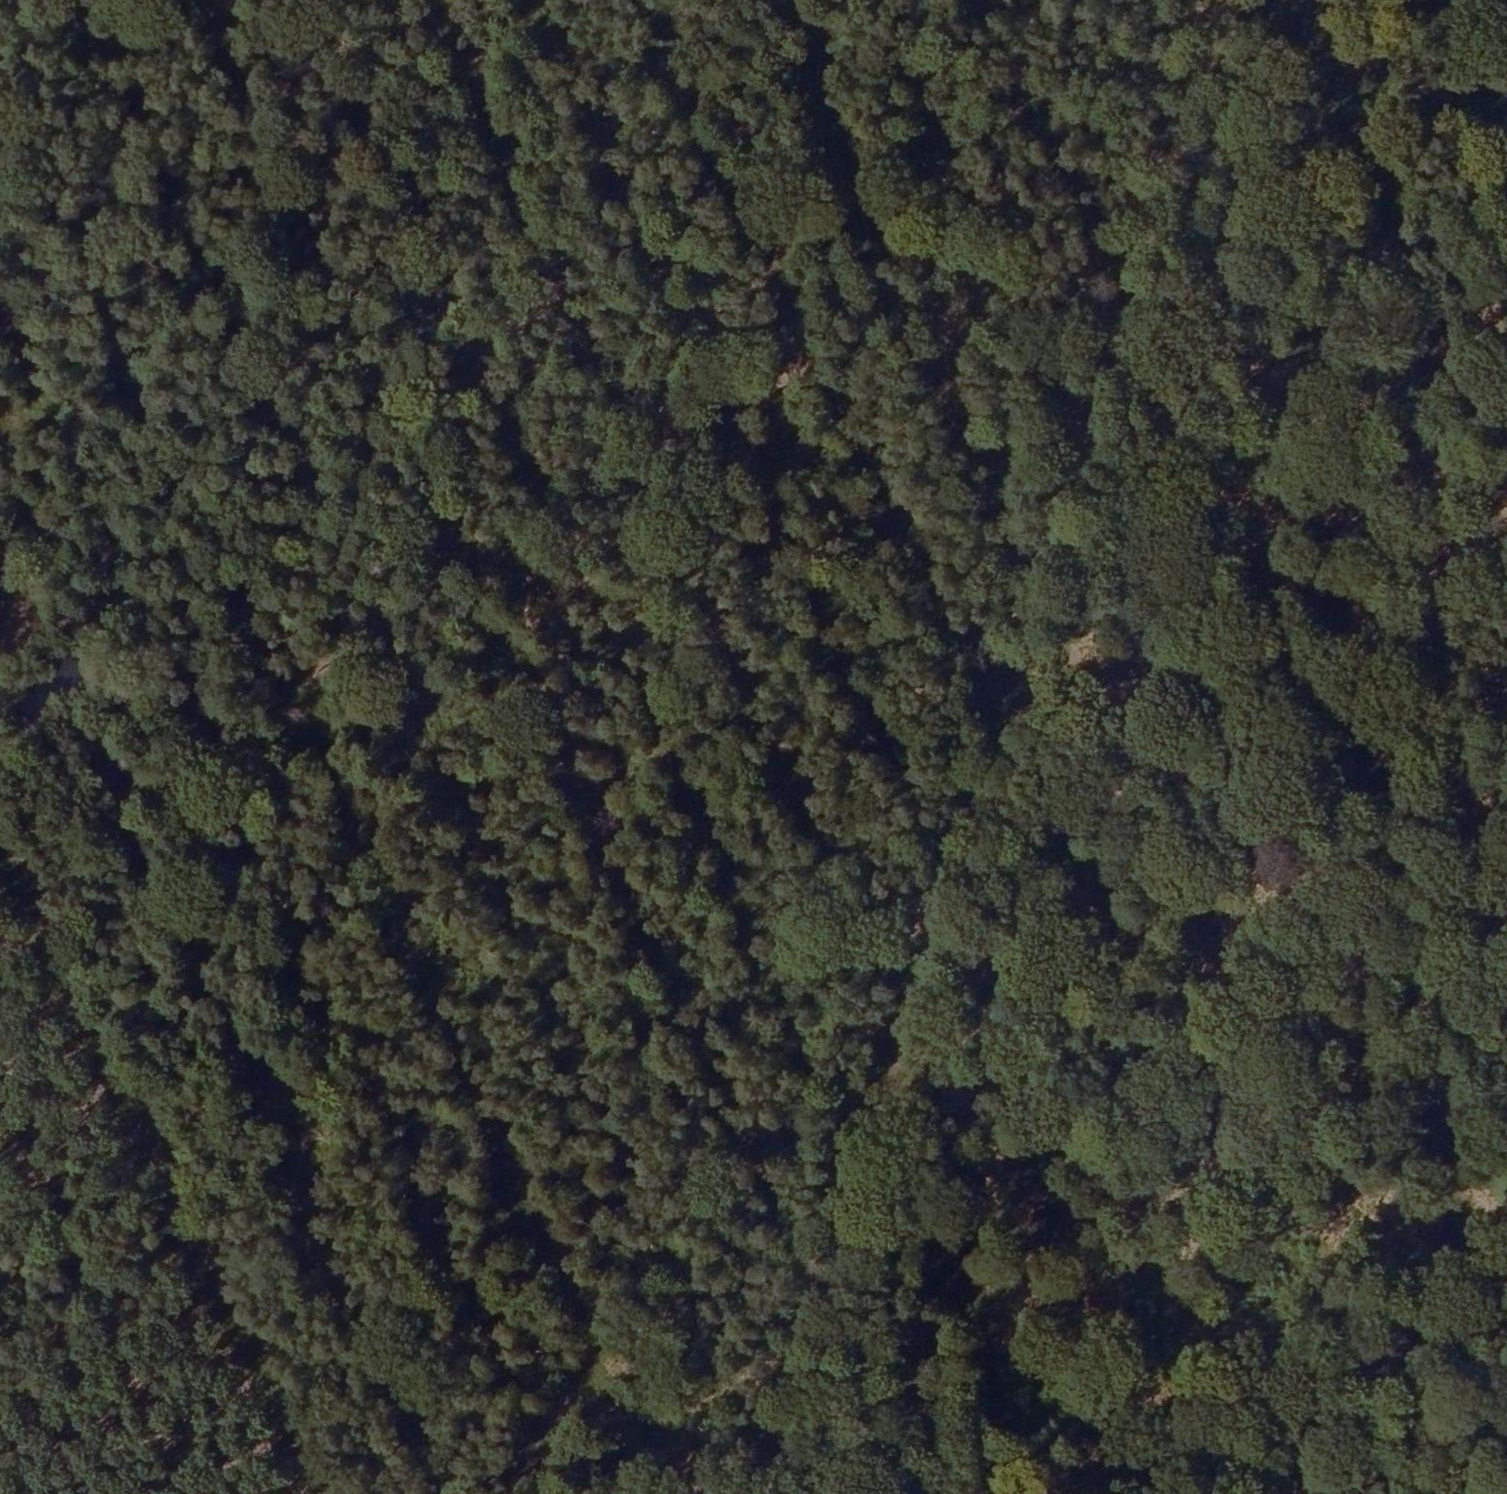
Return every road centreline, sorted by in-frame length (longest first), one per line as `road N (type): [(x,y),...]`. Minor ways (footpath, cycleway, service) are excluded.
road 1 (track): [(1215,0),(778,1493)]
road 2 (track): [(0,813),(335,1493)]

